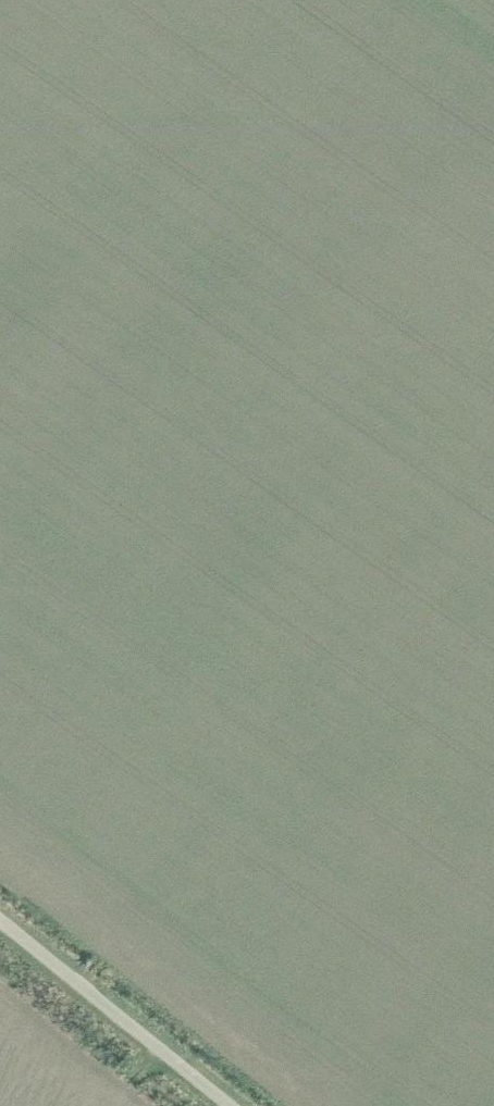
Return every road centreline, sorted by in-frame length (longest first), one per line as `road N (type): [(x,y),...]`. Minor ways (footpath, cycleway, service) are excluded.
road 1 (unclassified): [(0,928),(222,1105)]

